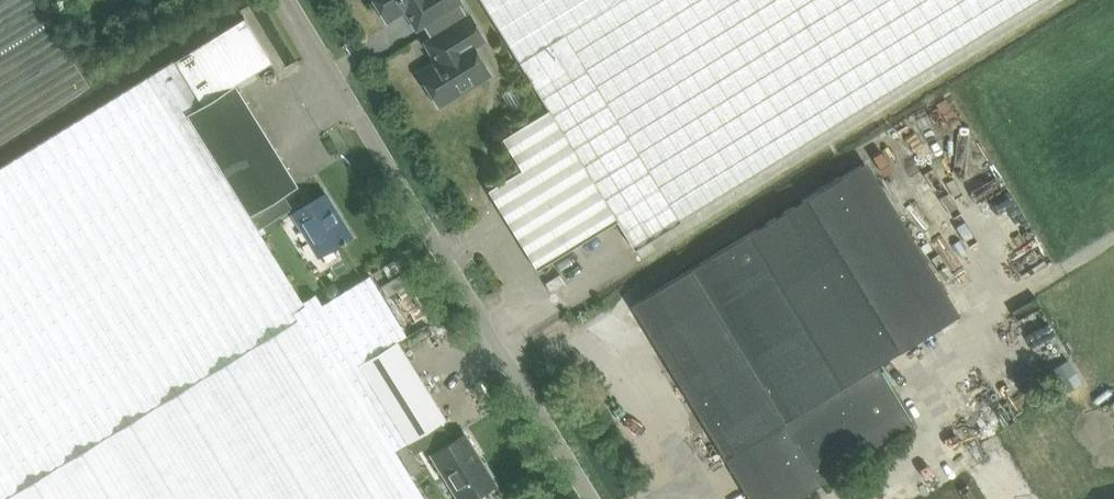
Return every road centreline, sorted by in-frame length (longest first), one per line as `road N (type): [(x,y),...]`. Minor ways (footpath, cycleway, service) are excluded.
road 1 (unclassified): [(592,498),(286,0)]
road 2 (track): [(1050,0),(645,251)]
road 3 (track): [(993,313),(1113,237)]

